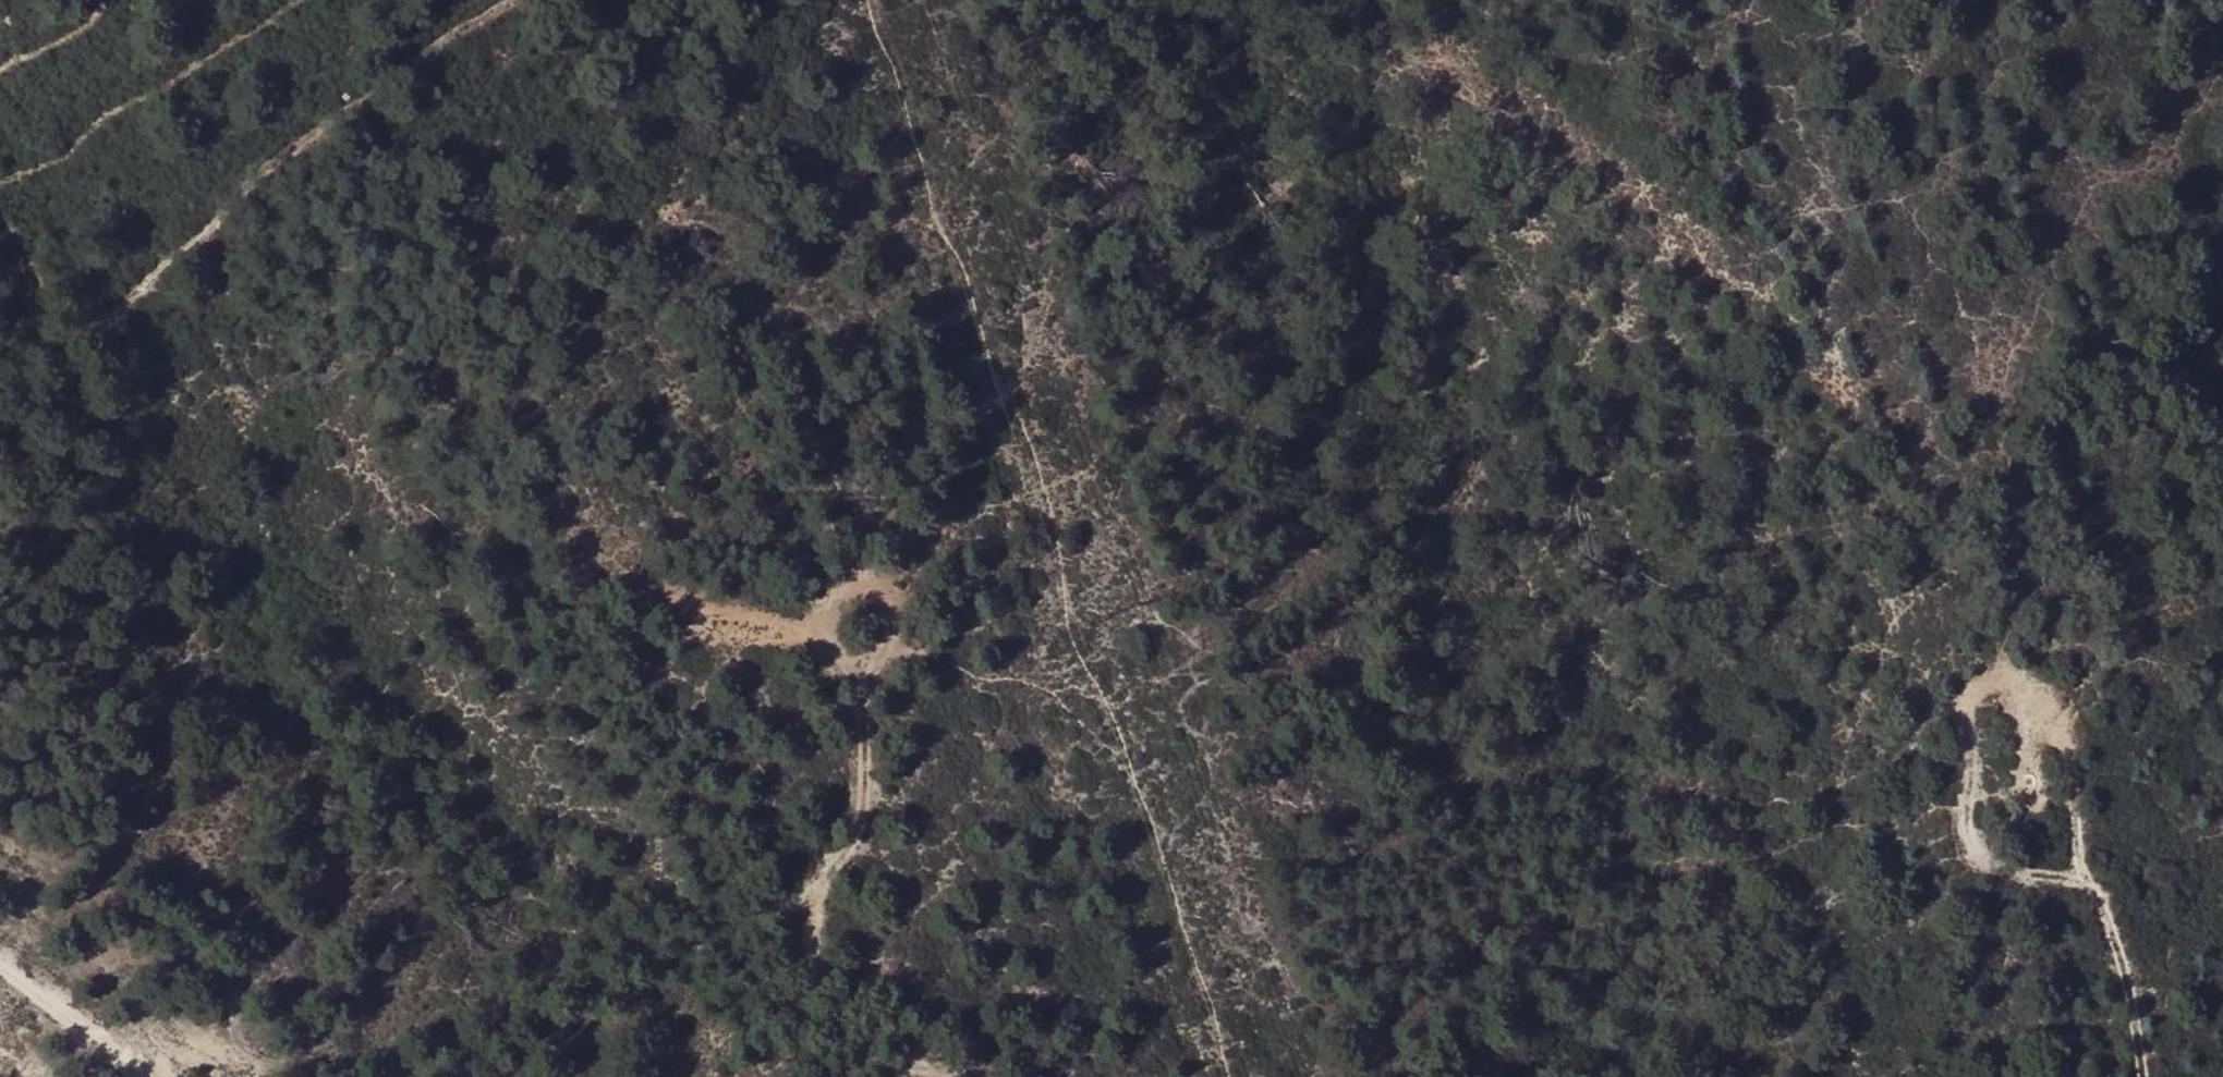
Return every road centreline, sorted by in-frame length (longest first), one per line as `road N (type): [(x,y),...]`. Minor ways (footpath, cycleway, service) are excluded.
road 1 (track): [(152,1076),(0,965)]

